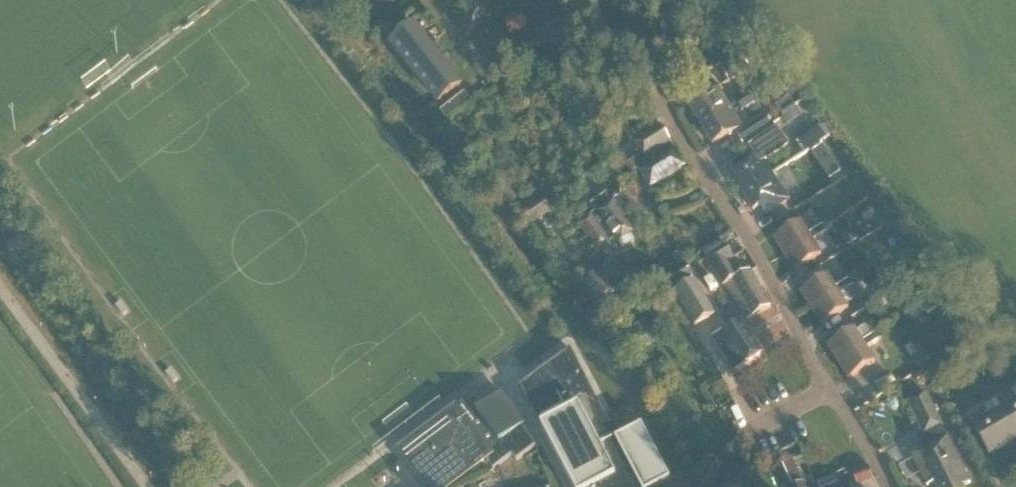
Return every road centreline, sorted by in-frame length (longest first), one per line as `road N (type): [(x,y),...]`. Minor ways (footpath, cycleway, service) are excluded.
road 1 (residential): [(887,486),(621,27),(593,18),(568,22),(489,61),(469,52),(428,0)]

